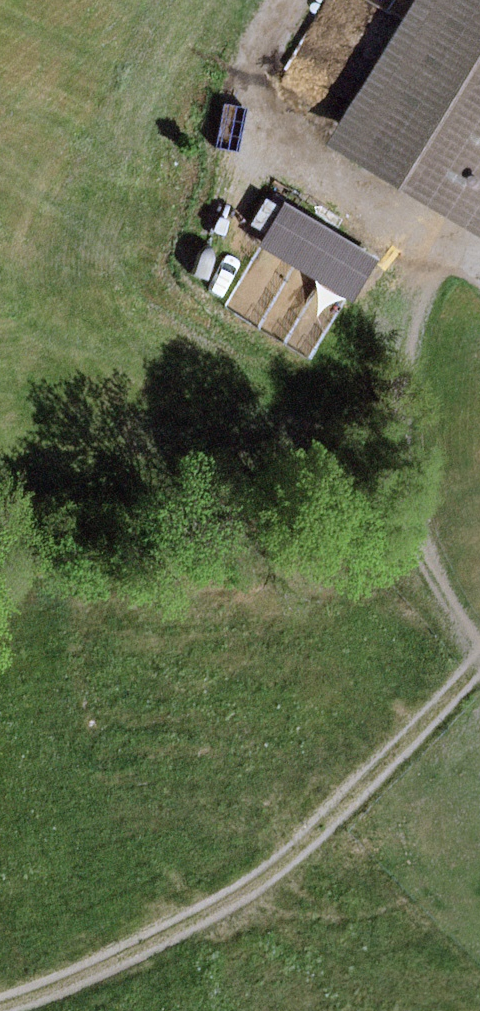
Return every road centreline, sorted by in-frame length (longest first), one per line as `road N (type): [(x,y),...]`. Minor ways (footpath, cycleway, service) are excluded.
road 1 (track): [(0,1006),(153,940),(269,874),(479,666)]
road 2 (track): [(479,652),(429,583),(400,505),(418,293),(437,251)]
road 3 (track): [(437,251),(304,167),(270,132),(254,73),(304,0)]

